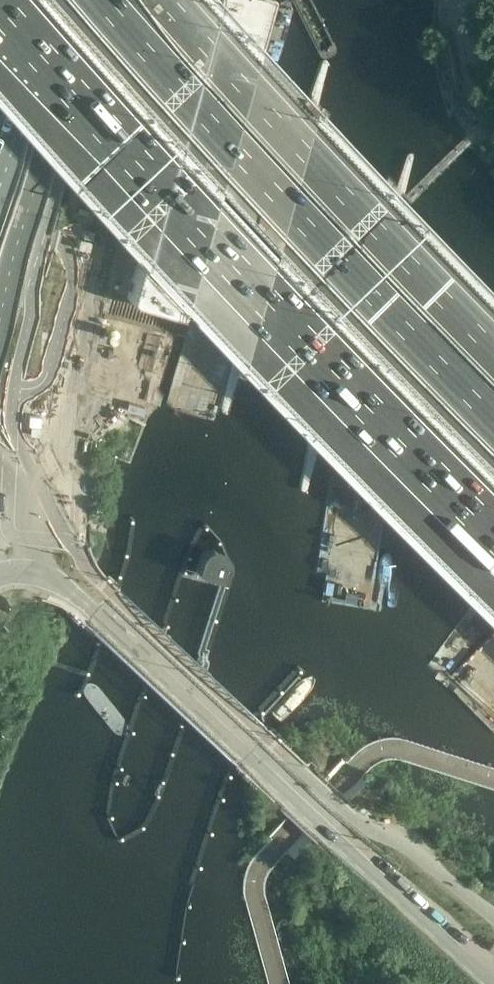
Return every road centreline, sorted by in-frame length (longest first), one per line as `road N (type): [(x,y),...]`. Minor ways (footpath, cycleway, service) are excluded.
road 1 (motorway): [(0,15),(493,538)]
road 2 (primary): [(0,576),(37,577),(72,594),(491,983)]
road 3 (motorway): [(493,387),(233,119),(130,0)]
road 4 (primary): [(0,329),(64,132),(96,0)]
road 5 (primary): [(47,0),(0,173)]

